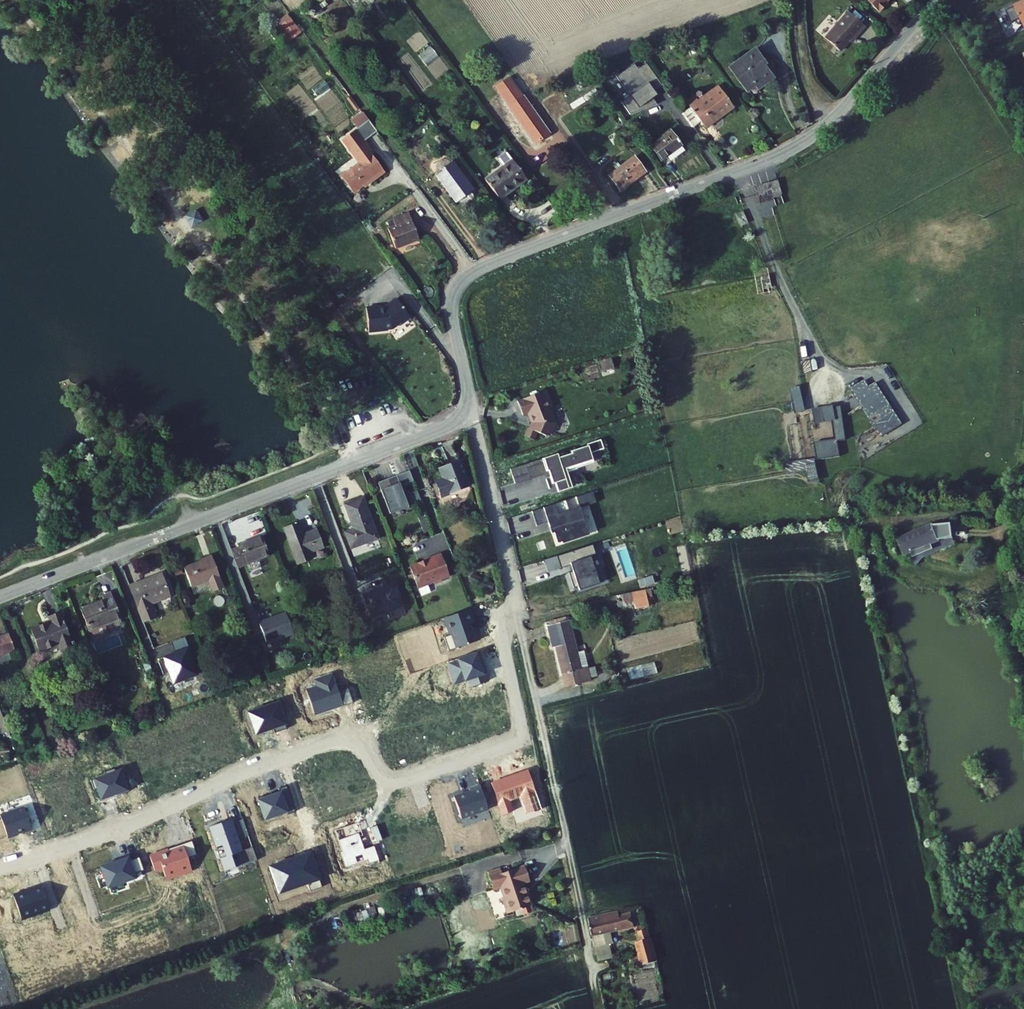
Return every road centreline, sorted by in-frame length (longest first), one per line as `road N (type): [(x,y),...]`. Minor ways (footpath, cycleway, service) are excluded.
road 1 (residential): [(515,606),(502,635),(518,721),(511,739),(399,779),(380,773),(364,744),(326,740),(0,867)]
road 2 (unclassified): [(467,407),(451,306),(463,279),(810,139),(939,0)]
road 3 (unclassified): [(0,596),(438,430),(467,407)]
road 4 (track): [(541,727),(583,938)]
road 5 (unclassified): [(467,407),(515,606)]
road 6 (track): [(833,119),(811,90),(795,0)]
road 7 (unclassified): [(515,606),(541,727)]

